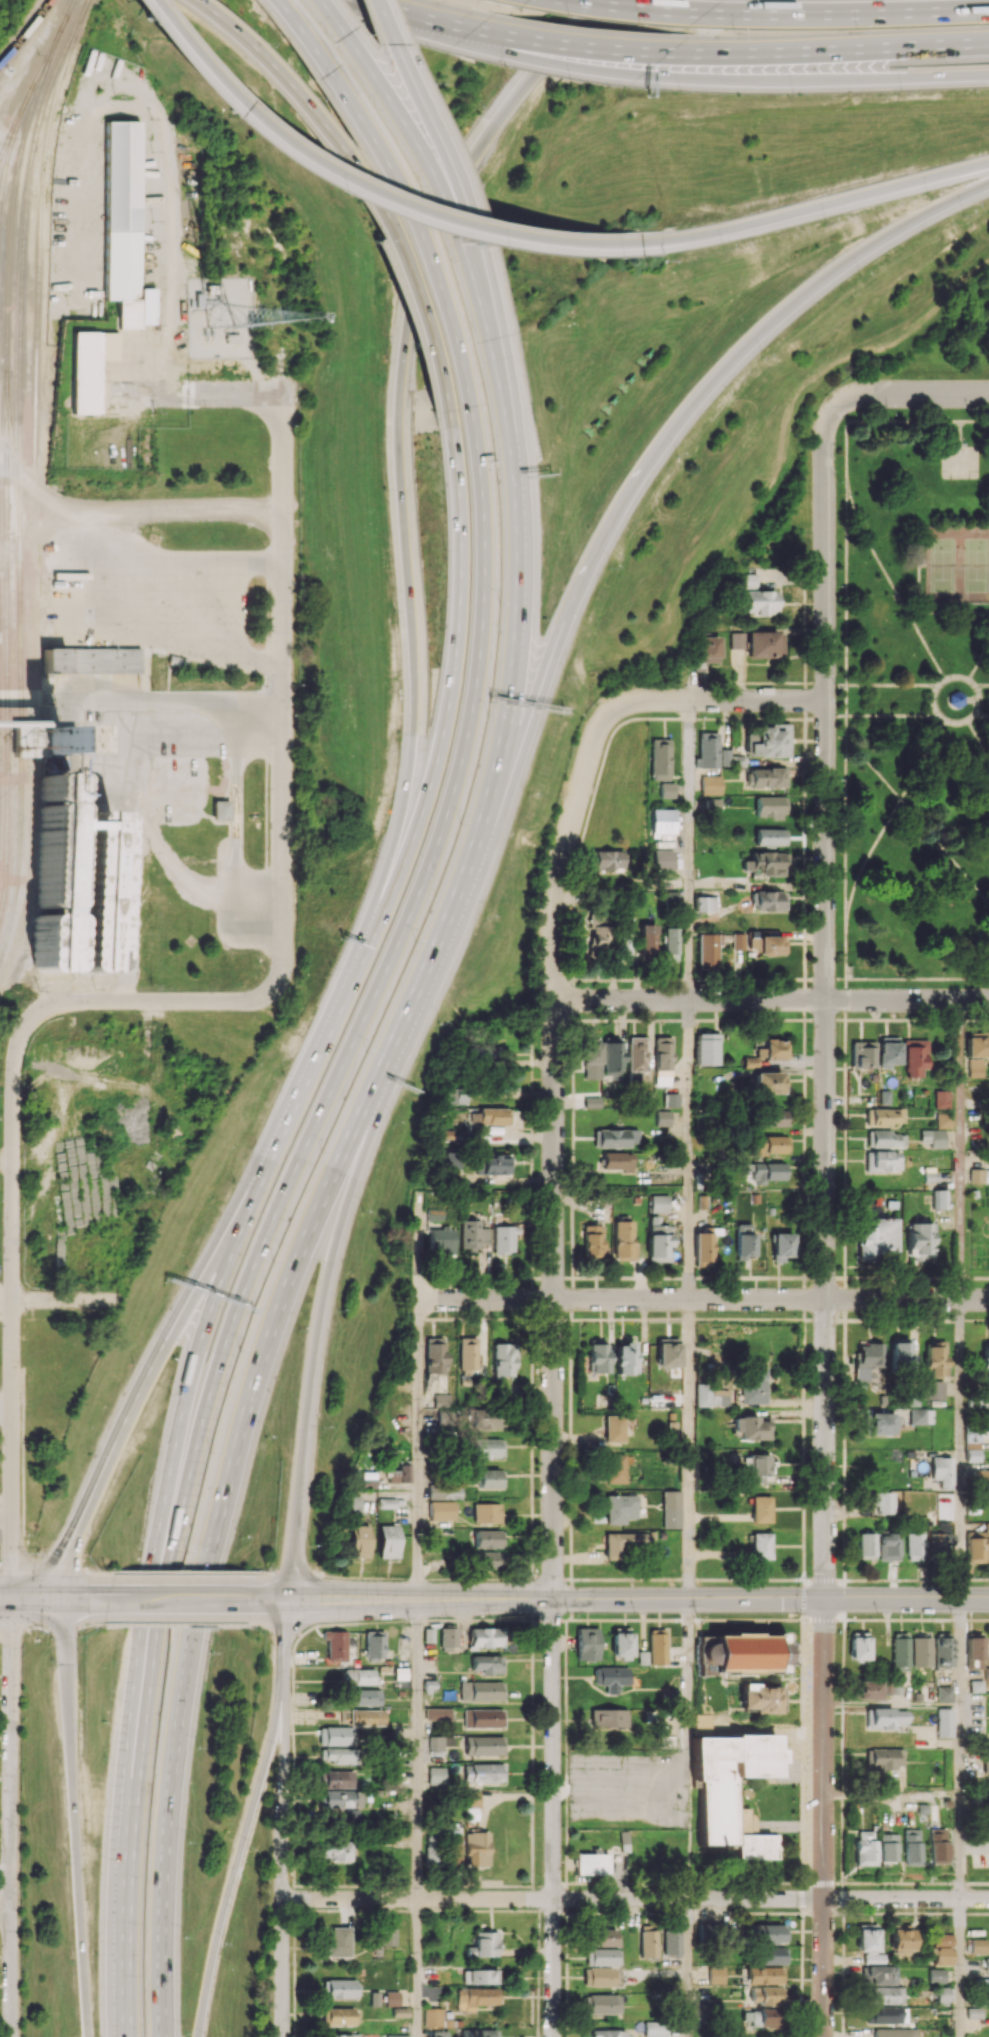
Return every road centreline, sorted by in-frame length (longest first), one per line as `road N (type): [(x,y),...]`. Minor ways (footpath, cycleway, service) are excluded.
road 1 (motorway): [(618,0),(558,49),(510,105),(430,257),(398,422),(415,653),(411,748),(395,832),(358,956),(242,1203)]
road 2 (residential): [(840,406),(826,432),(823,1600)]
road 3 (motorway): [(367,1008),(232,1321),(191,1466),(133,1772),(123,2036)]
road 4 (motorway): [(161,2036),(174,1758),(218,1519),(269,1340),(376,1081)]
road 5 (residential): [(687,699),(633,702),(599,730),(556,888),(553,1598)]
road 6 (motorway): [(449,321),(475,442),(480,632),(450,798),(367,1008)]
road 7 (secondary): [(988,1599),(288,1601)]
road 8 (motorway): [(434,352),(452,437),(460,543),(448,707),(413,838),(358,956)]
road 9 (motorway): [(129,0),(218,105),(334,184),(485,236),(574,247),(667,243)]
road 10 (motorway): [(442,933),(492,782),(514,659),(522,509),(490,345)]
road 11 (residential): [(35,1014),(13,1068),(11,1598)]
road 12 (residential): [(271,405),(284,439),(283,968),(274,988)]
road 13 (motorway): [(242,1203),(169,1471),(133,1772)]
road 14 (residential): [(988,1300),(415,1300)]
road 15 (motorway): [(288,1601),(319,1330),(376,1081)]
road 16 (motorway): [(198,2036),(275,1728),(288,1601)]
road 17 (motorway): [(182,0),(277,77),(339,148),(399,253),(434,352)]
road 18 (residential): [(11,1598),(9,2036)]
road 19 (residential): [(553,1598),(554,2036)]
road 20 (motorway): [(64,1599),(88,2036)]
road 21 (motorway): [(242,1203),(149,1368),(72,1541),(64,1599)]
road 22 (residential): [(823,1600),(824,2036)]
road 23 (residential): [(988,1000),(553,998)]
road 24 (residential): [(690,1899),(282,1898)]
road 25 (motorway): [(686,410),(800,292),(988,183)]
road 26 (motorway): [(442,933),(495,824),(562,624)]
road 27 (motorway): [(657,77),(735,83),(988,74)]
road 28 (motorway): [(667,243),(988,165)]
road 29 (motorway): [(676,54),(988,45)]
road 30 (residential): [(988,1899),(690,1899)]
road 31 (motorway): [(468,246),(370,0)]
road 32 (motorway): [(460,253),(334,26)]
road 33 (motorway): [(988,7),(736,15)]
road 34 (motorway): [(562,624),(617,509),(686,410)]
road 35 (residential): [(284,702),(40,700)]
road 36 (residential): [(274,988),(240,1001),(74,1001),(35,1014)]
road 37 (motorway): [(348,106),(449,321)]
road 38 (residential): [(283,1801),(282,2036)]
road 39 (motorway): [(736,15),(574,0)]
road 40 (motorway): [(376,1081),(442,933)]
road 41 (motorway): [(502,52),(657,77)]
road 42 (motorway): [(380,0),(528,34)]
road 43 (residential): [(271,405),(239,394),(121,395)]
road 44 (residential): [(988,394),(863,394),(840,406)]
road 45 (secondary): [(251,1600),(101,1598)]
road 46 (motorway): [(528,34),(676,54)]
road 47 (motorway): [(369,0),(502,52)]
road 48 (track): [(111,517),(44,500),(0,444)]
road 49 (residential): [(826,701),(687,699)]
road 50 (motorway): [(272,0),(348,106)]

